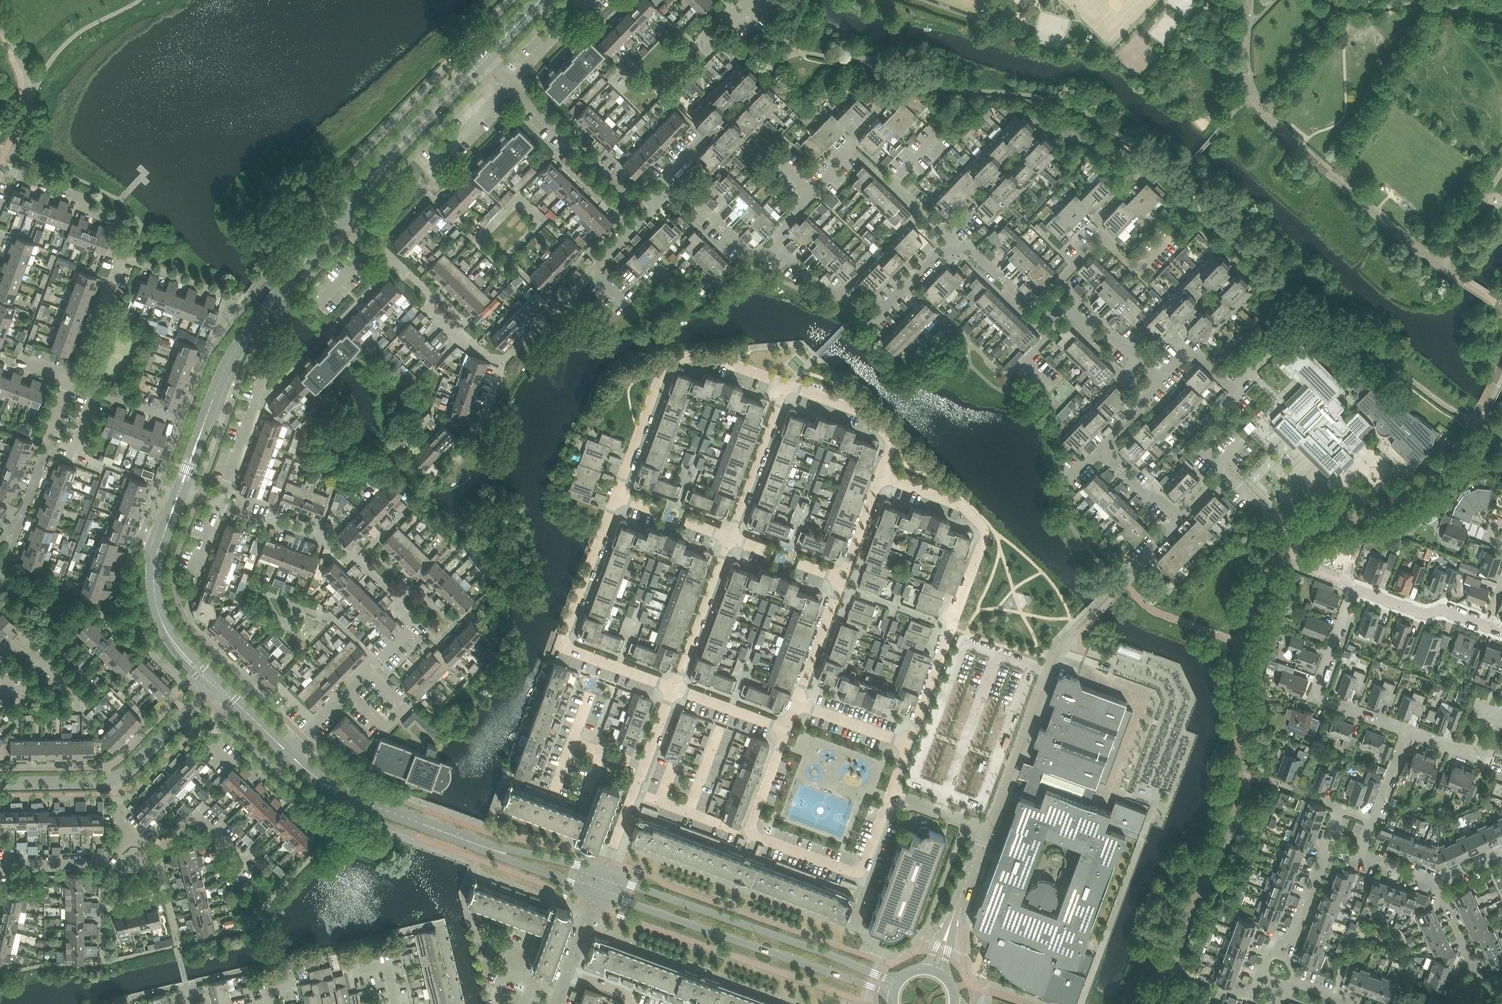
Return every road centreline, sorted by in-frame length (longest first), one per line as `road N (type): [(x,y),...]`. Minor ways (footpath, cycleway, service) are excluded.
road 1 (residential): [(909,747),(986,533),(965,509),(879,477)]
road 2 (tertiary): [(180,490),(232,357),(336,223)]
road 3 (tertiary): [(897,980),(603,875)]
road 4 (tertiary): [(597,893),(891,996)]
road 5 (residential): [(72,383),(127,226),(91,212),(75,195),(0,167)]
road 6 (residential): [(672,689),(563,647),(617,495)]
road 7 (residential): [(617,495),(665,366),(707,359),(786,385)]
road 8 (residential): [(988,829),(1054,651),(1090,613)]
road 9 (residential): [(310,732),(418,619),(358,558)]
road 10 (residential): [(951,239),(872,321),(778,251)]
road 11 (residential): [(502,362),(659,201)]
road 12 (tertiary): [(336,223),(483,60)]
road 13 (tertiary): [(215,685),(172,640),(156,597),(158,554),(180,490)]
road 14 (residential): [(1408,731),(1315,697),(1355,587)]
road 15 (residential): [(893,793),(861,877),(747,834)]
road 16 (tertiary): [(478,845),(356,799),(289,754)]
road 17 (residential): [(659,201),(625,198),(511,85)]
road 18 (residential): [(502,362),(469,346),(436,317),(435,300),(370,247)]
road 19 (residential): [(672,689),(729,537)]
road 20 (residential): [(729,537),(786,385)]
road 21 (residential): [(879,477),(890,446),(874,418),(786,385)]
road 22 (residential): [(1263,973),(1272,947),(1294,939),(1329,844)]
road 23 (residential): [(1449,1003),(1482,980),(1436,880)]
road 24 (residential): [(134,836),(161,850),(197,813),(236,850),(239,864)]
road 25 (residential): [(358,558),(219,504)]
road 26 (residential): [(0,864),(103,863),(134,836)]
road 27 (residential): [(432,484),(476,435),(502,362)]
road 28 (residential): [(778,251),(753,256),(694,200),(659,201)]
road 29 (residential): [(1488,625),(1447,610),(1422,613),(1355,587)]
road 30 (residential): [(1055,310),(1027,311),(951,239)]
road 31 (residential): [(796,703),(840,580)]
road 32 (residential): [(778,251),(785,222),(855,151)]
road 33 (tertiary): [(603,875),(478,845)]
road 34 (tertiary): [(478,845),(597,893)]
road 35 (residential): [(1090,613),(1178,520)]
road 36 (residential): [(909,747),(796,703)]
road 37 (residential): [(785,731),(672,689)]
road 38 (residential): [(634,792),(747,834)]

